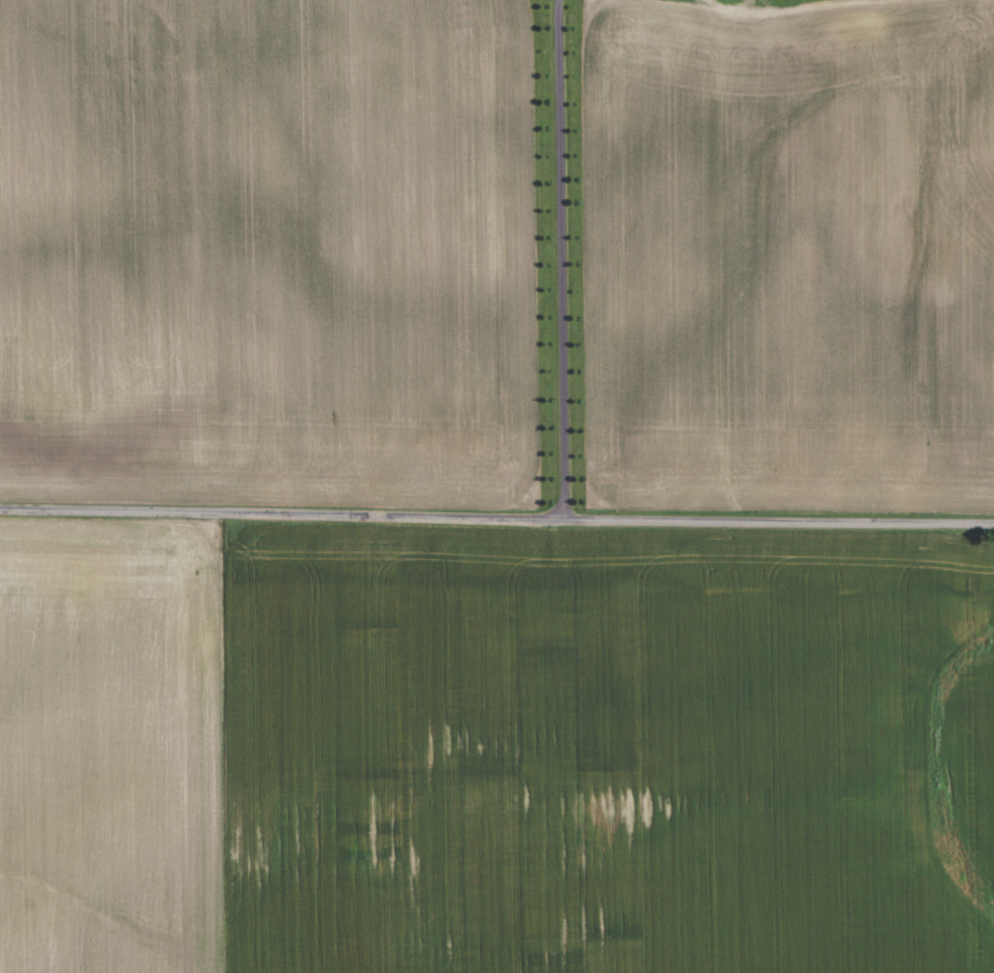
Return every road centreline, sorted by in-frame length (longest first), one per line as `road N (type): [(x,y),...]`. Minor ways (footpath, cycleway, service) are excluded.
road 1 (residential): [(993,520),(0,508)]

